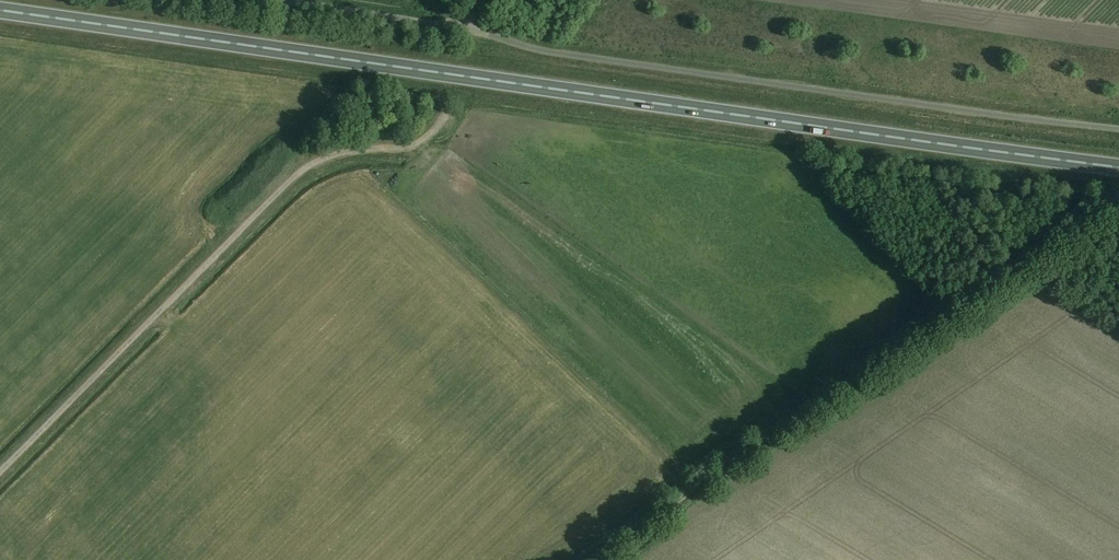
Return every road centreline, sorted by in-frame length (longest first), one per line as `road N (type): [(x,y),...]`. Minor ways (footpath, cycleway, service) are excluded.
road 1 (trunk): [(1118,167),(0,11)]
road 2 (unclassified): [(1118,128),(538,51),(464,29)]
road 3 (unclassified): [(0,473),(298,174),(331,156),(414,144),(441,118)]
road 4 (track): [(581,559),(1024,259)]
road 5 (unclassified): [(464,29),(280,0)]

